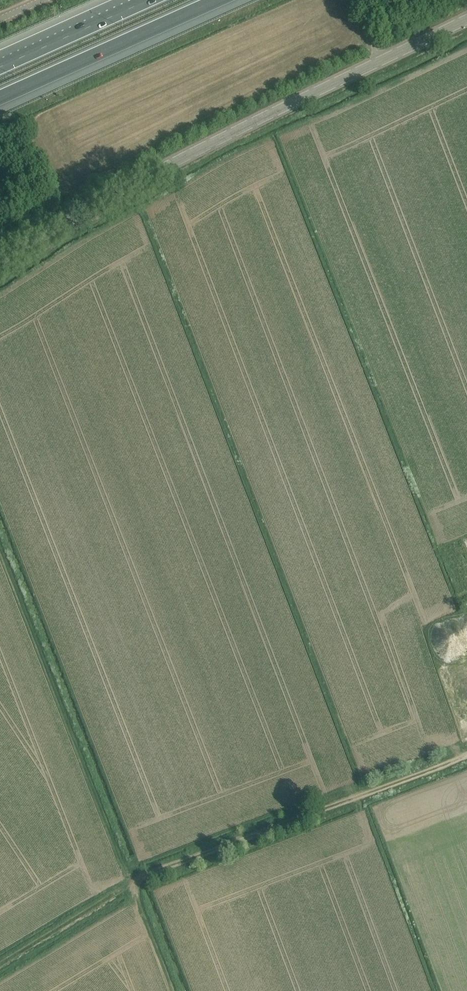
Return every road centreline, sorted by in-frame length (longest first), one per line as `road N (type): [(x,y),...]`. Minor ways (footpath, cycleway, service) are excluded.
road 1 (tertiary): [(466,20),(231,133),(0,259)]
road 2 (motorway): [(0,97),(216,0)]
road 3 (motorway): [(147,0),(0,66)]

